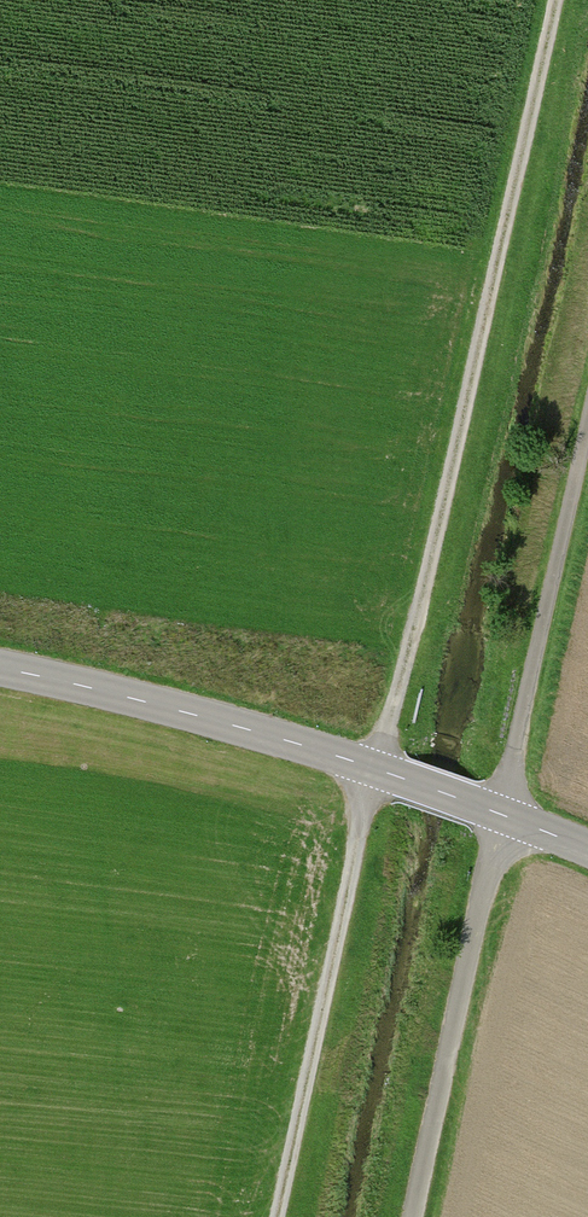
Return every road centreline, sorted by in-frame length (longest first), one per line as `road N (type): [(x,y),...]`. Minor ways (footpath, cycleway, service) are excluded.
road 1 (track): [(280,1216),(373,768),(416,628),(557,0)]
road 2 (tertiary): [(0,669),(265,734),(587,851)]
road 3 (track): [(587,416),(502,814)]

